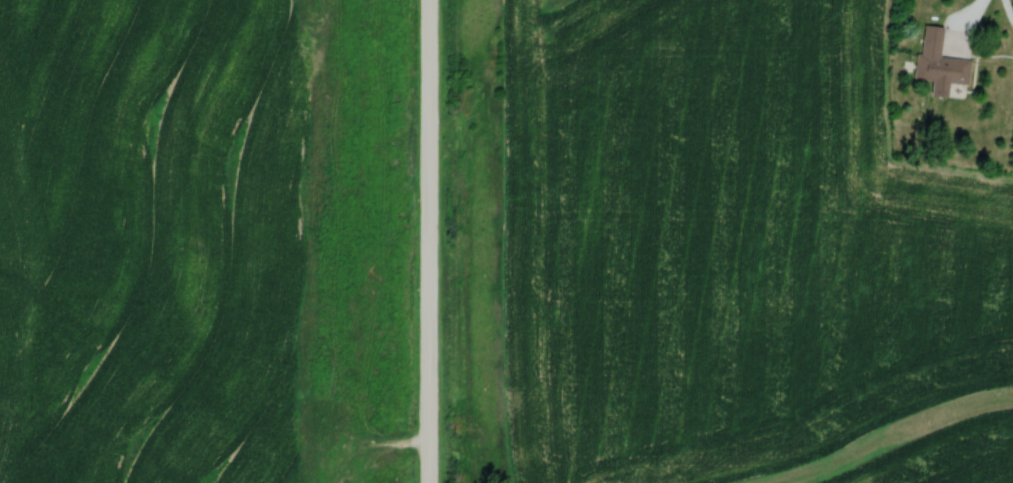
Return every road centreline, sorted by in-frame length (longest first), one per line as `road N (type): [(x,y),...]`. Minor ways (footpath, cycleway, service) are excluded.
road 1 (residential): [(427,482),(426,0)]

